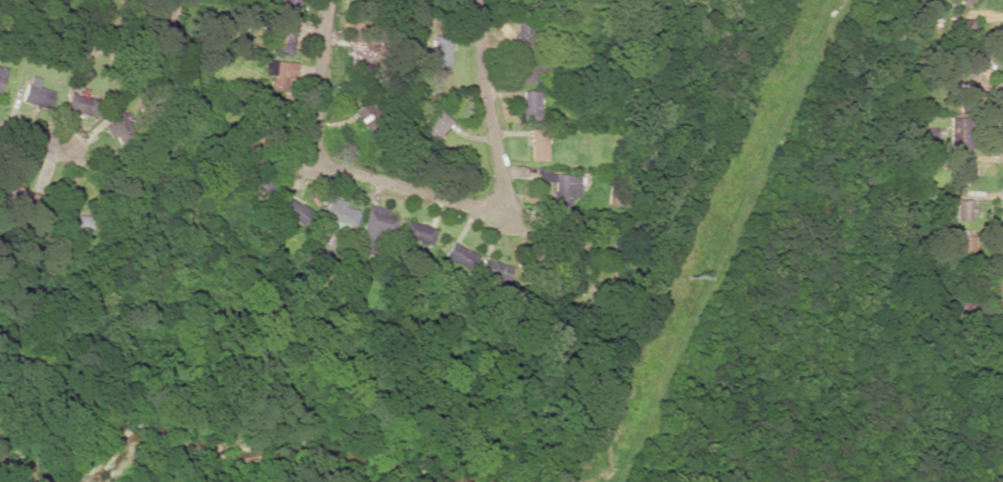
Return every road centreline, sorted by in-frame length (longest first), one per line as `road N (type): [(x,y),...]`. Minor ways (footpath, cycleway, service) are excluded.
road 1 (residential): [(329,0),(316,157),(327,167),(484,209),(497,204),(503,181),(484,78),(485,0)]

